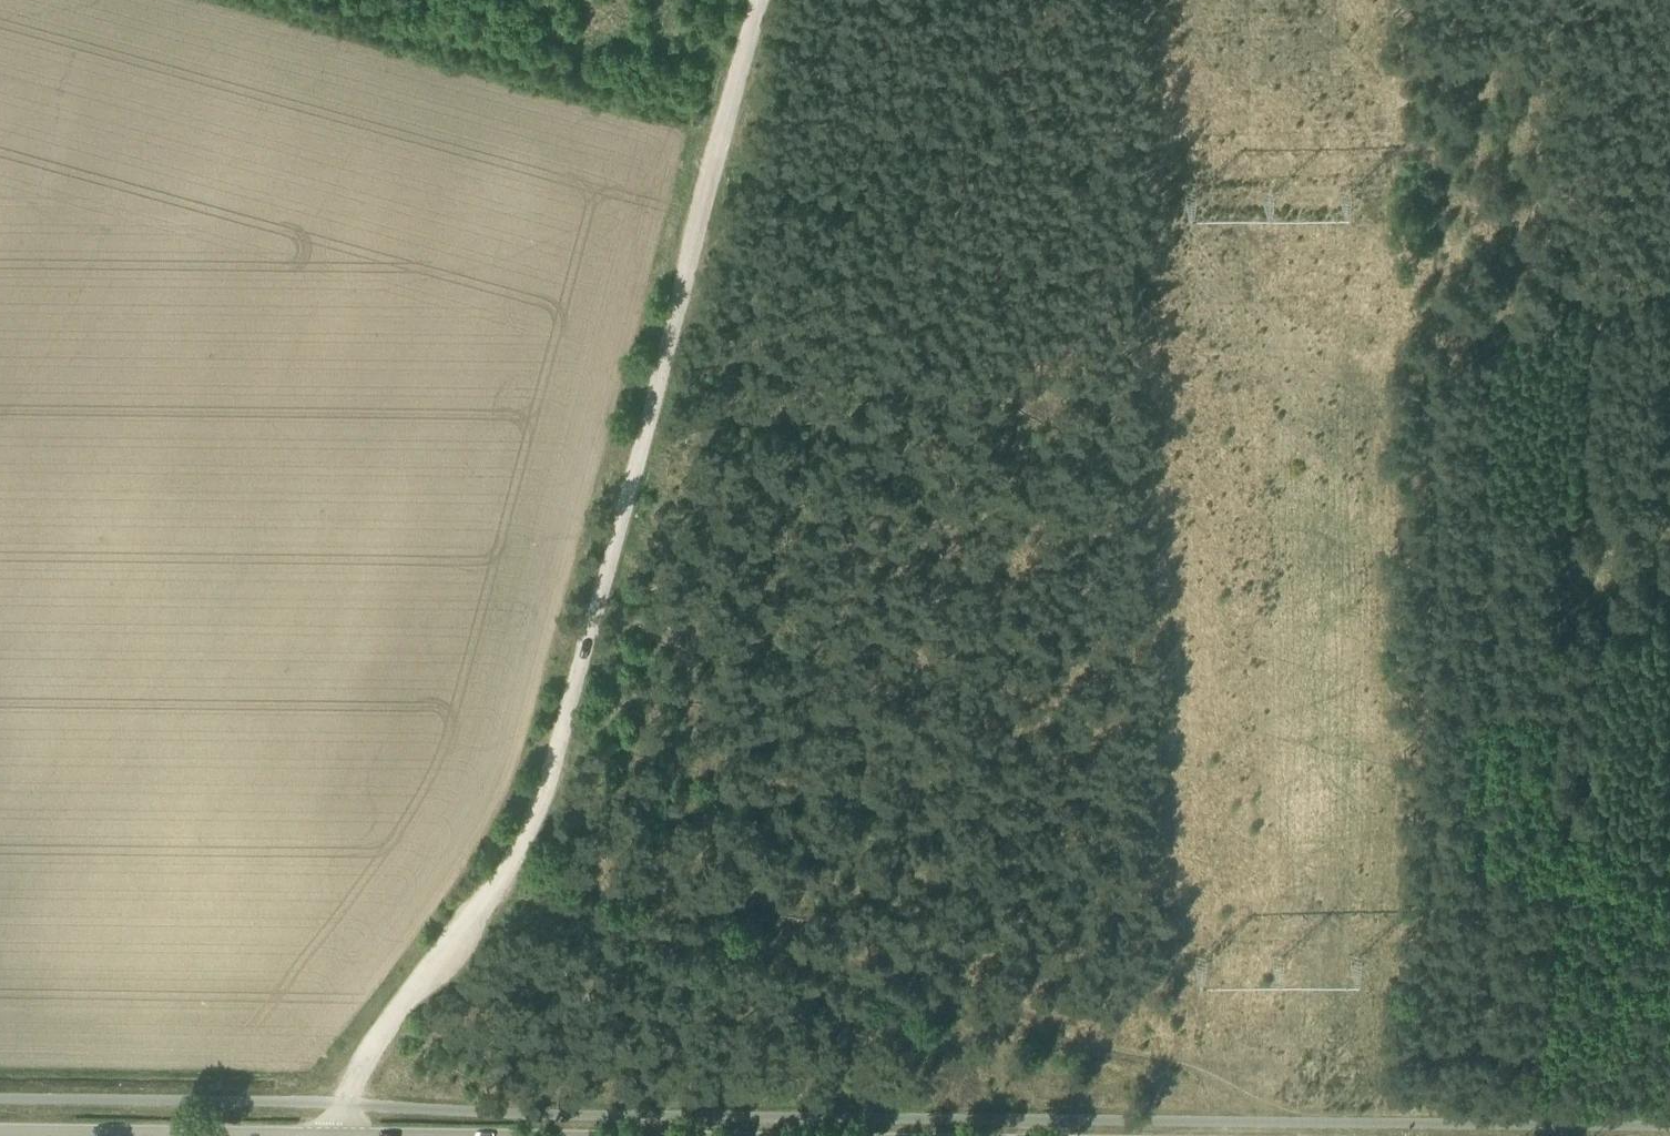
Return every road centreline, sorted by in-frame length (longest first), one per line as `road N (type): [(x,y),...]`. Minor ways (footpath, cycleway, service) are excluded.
road 1 (track): [(759,0),(528,845),(326,1135)]

